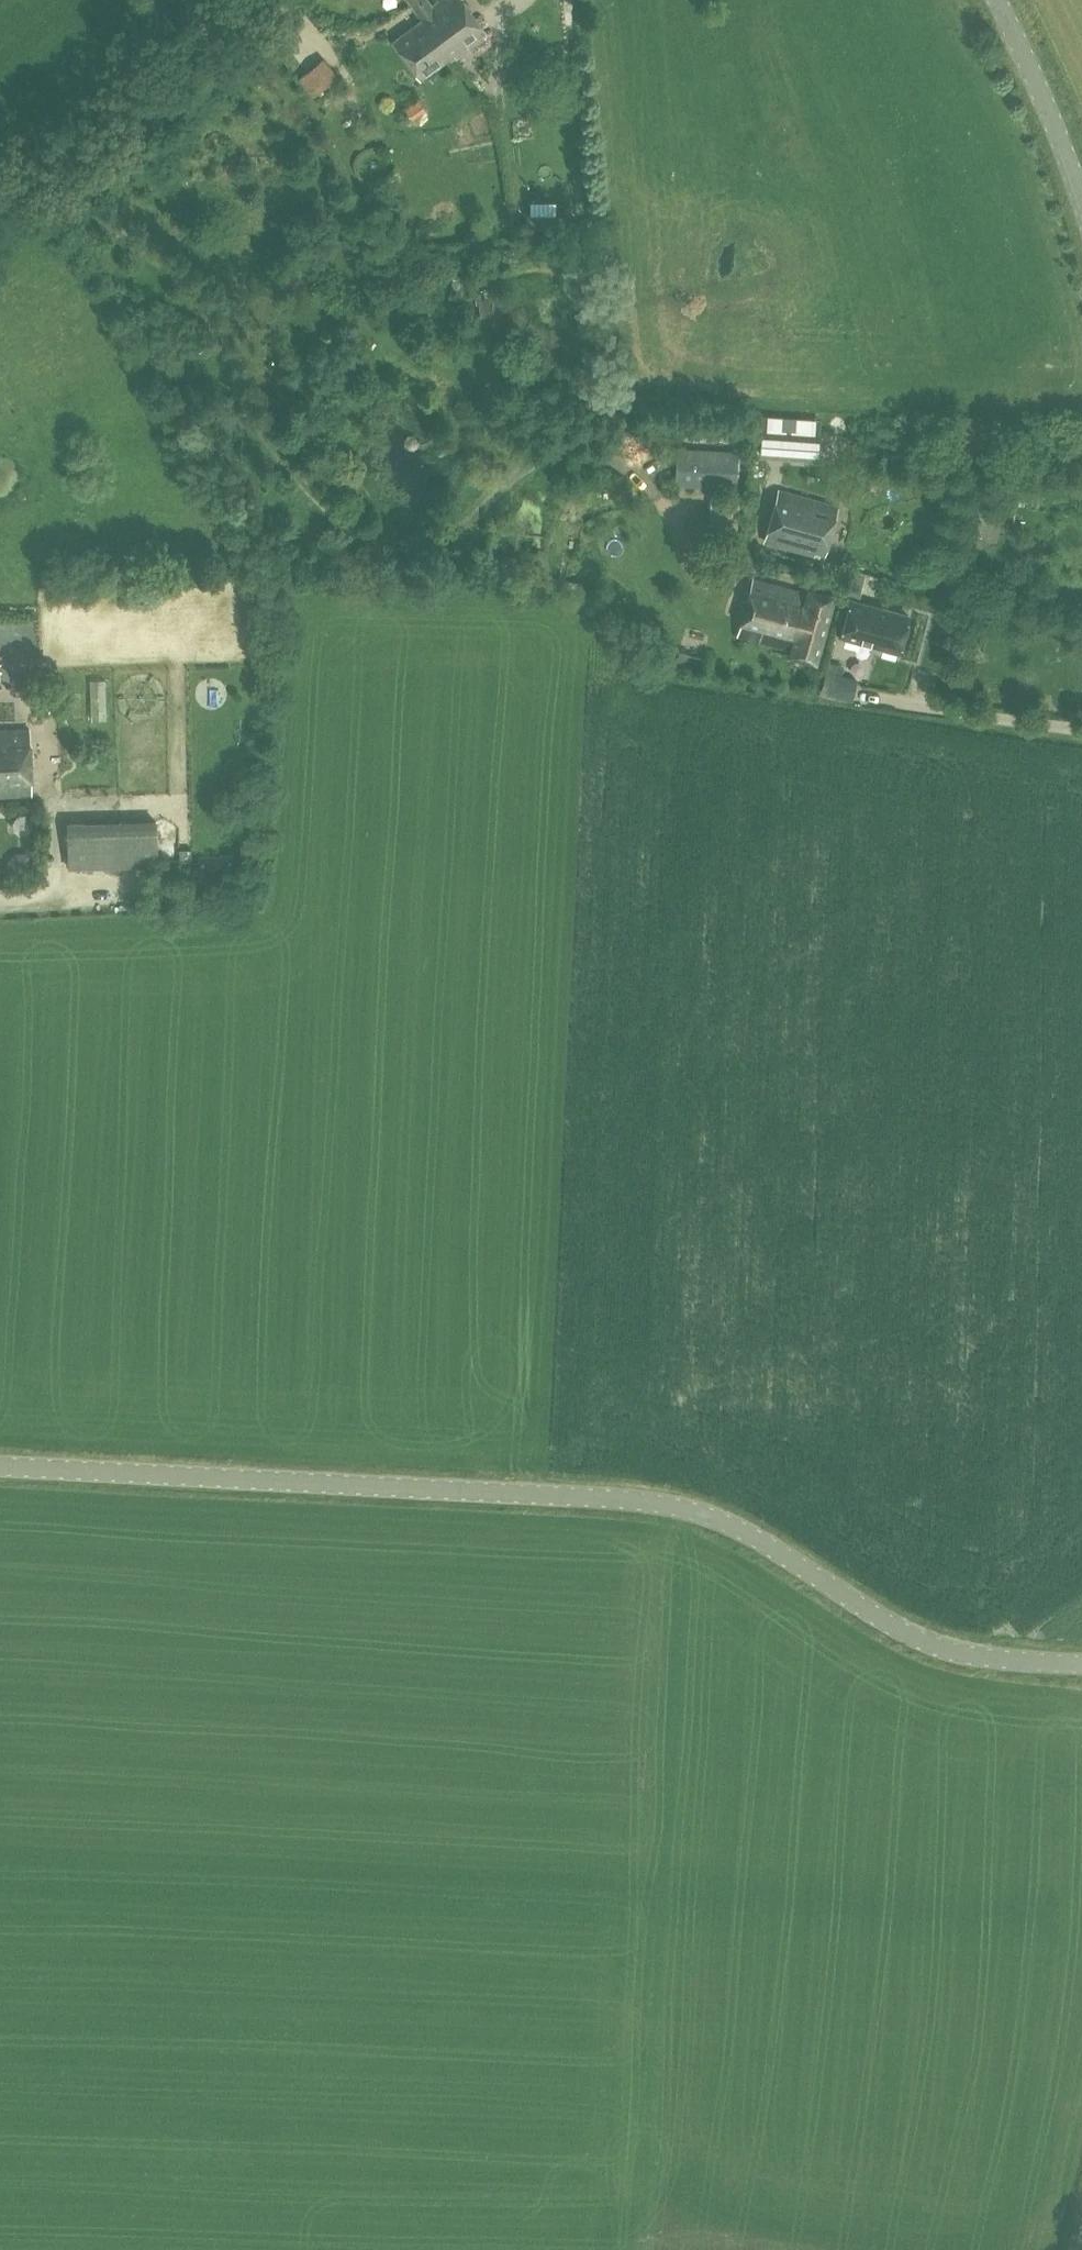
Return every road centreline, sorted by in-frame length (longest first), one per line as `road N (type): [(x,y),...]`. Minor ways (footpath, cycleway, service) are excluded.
road 1 (tertiary): [(0,1471),(640,1503),(726,1524),(918,1639),(1013,1664),(1081,1666)]
road 2 (unclassified): [(0,173),(231,0)]
road 3 (tertiary): [(1081,213),(994,0)]
road 4 (track): [(561,583),(574,516),(644,484)]

